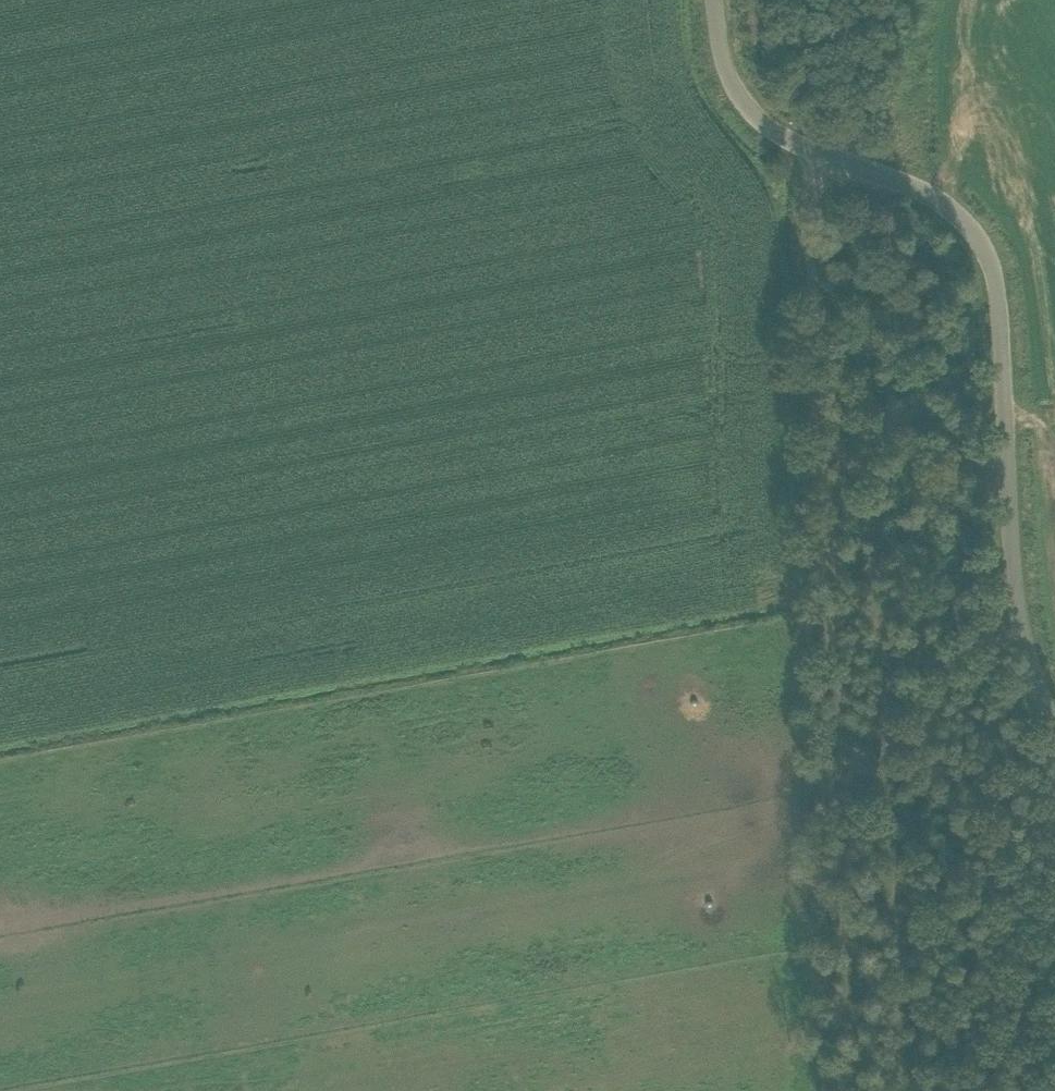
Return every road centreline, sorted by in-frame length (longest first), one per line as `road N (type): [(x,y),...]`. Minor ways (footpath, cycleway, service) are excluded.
road 1 (unclassified): [(1054,739),(1024,653),(992,270),(976,238),(915,190),(758,128),(722,71),(712,0)]

